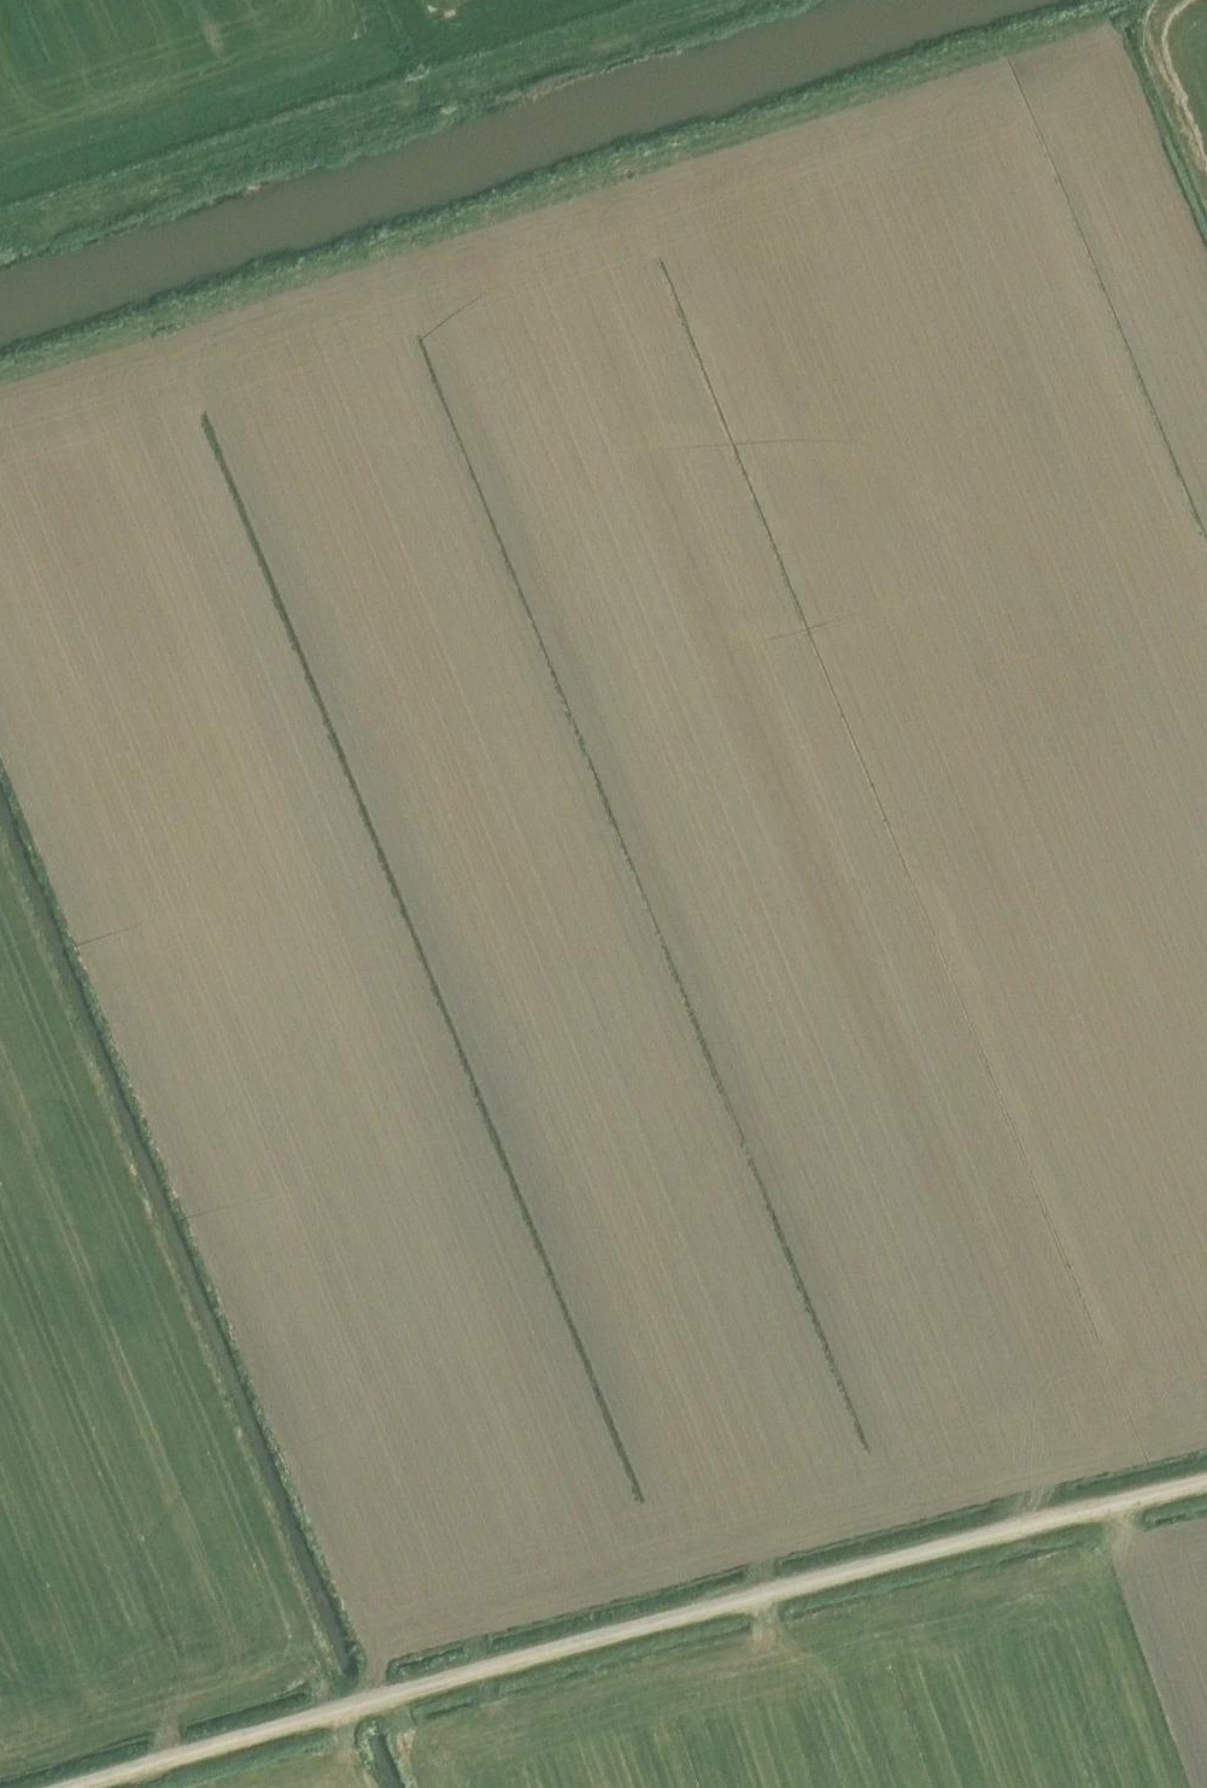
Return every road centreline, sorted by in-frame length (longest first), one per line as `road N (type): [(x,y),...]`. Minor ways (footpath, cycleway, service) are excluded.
road 1 (unclassified): [(80,1787),(514,1662),(1206,1484)]

